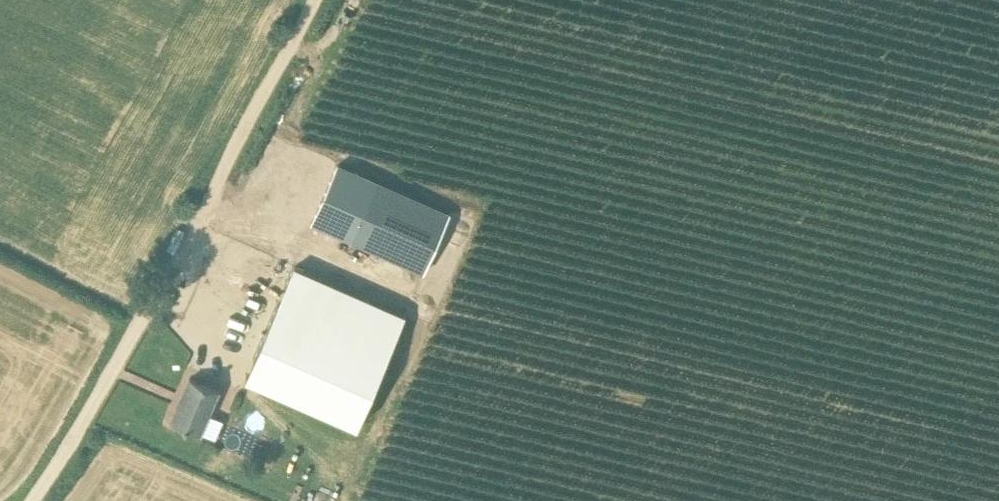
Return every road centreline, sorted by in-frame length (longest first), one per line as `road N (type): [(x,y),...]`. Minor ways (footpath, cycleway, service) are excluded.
road 1 (track): [(35,500),(322,0)]

